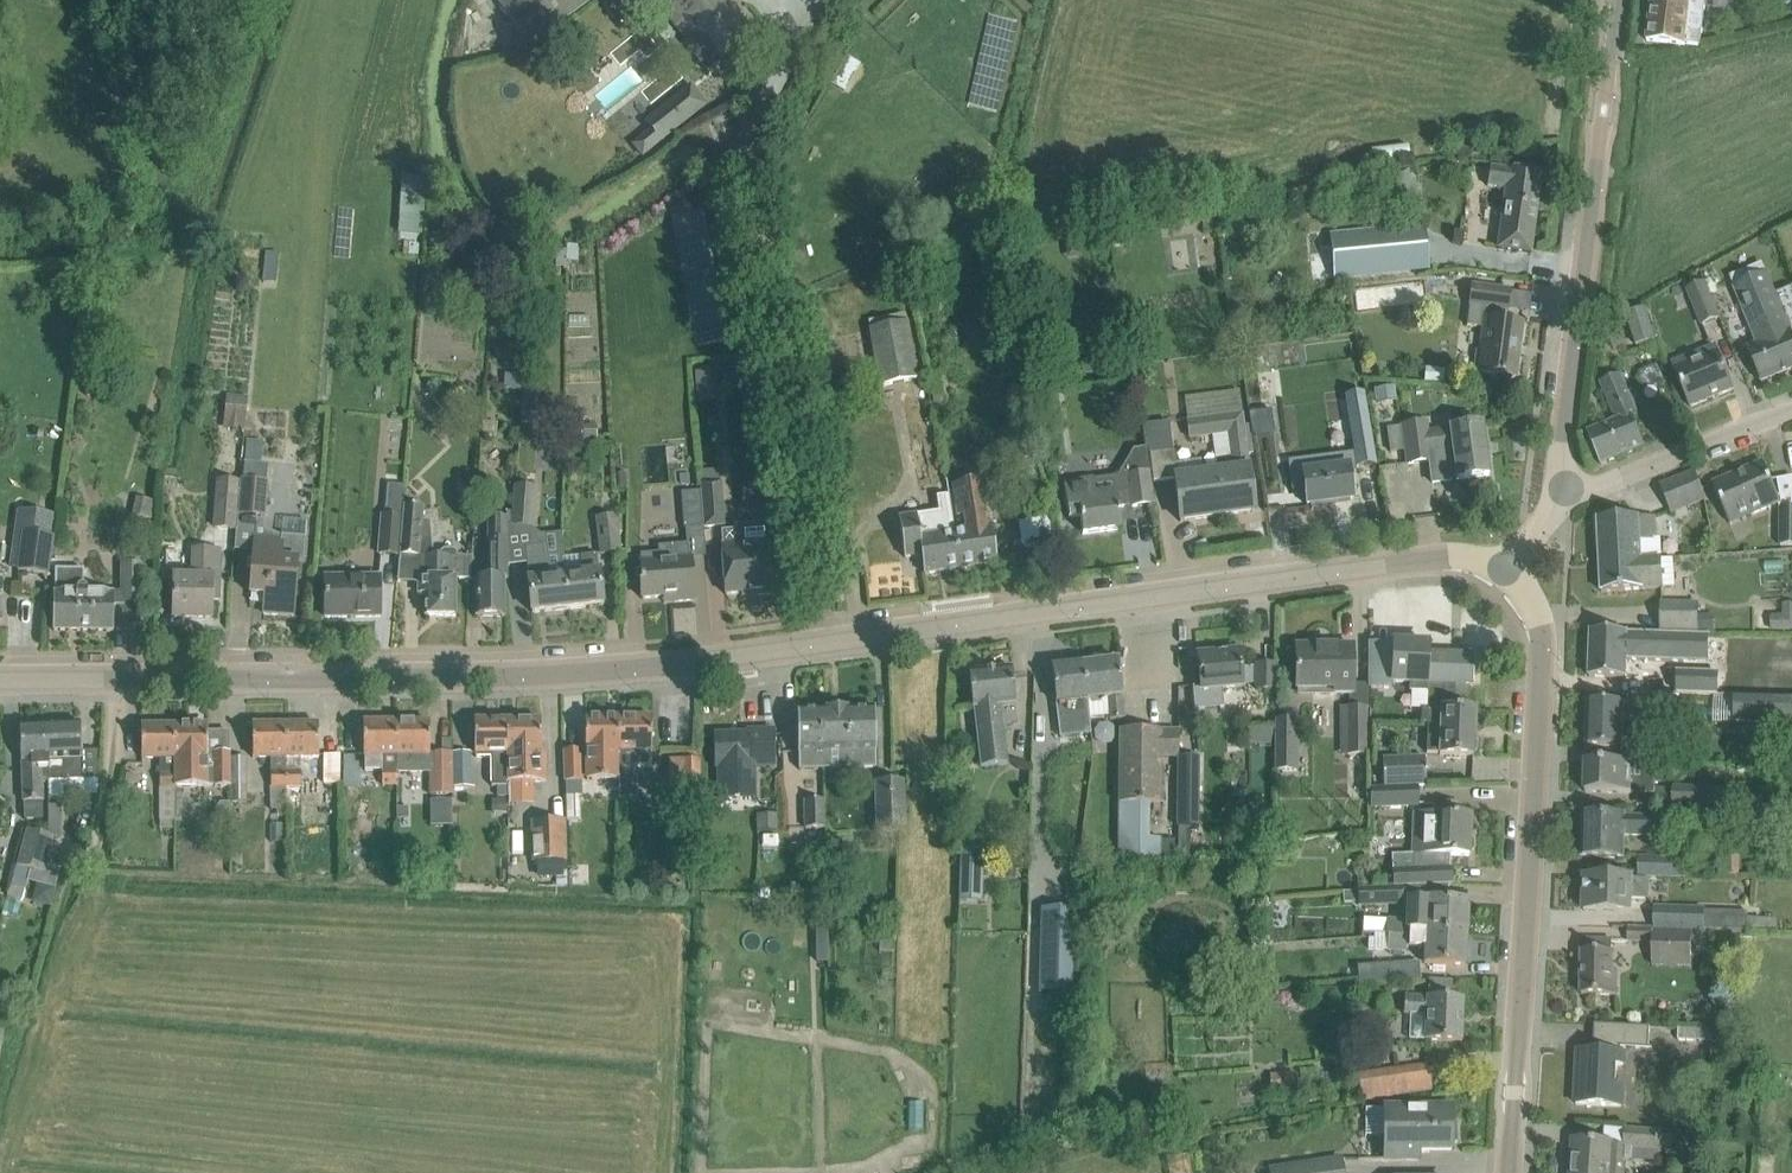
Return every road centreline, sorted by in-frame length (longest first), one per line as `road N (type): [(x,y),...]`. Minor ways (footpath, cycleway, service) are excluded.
road 1 (tertiary): [(0,680),(523,676),(748,655),(1448,557),(1508,574)]
road 2 (tertiary): [(1508,1172),(1543,663),(1529,598),(1508,574)]
road 3 (residential): [(1557,502),(1604,109)]
road 4 (residential): [(1557,502),(1791,409)]
road 5 (track): [(117,679),(95,881)]

